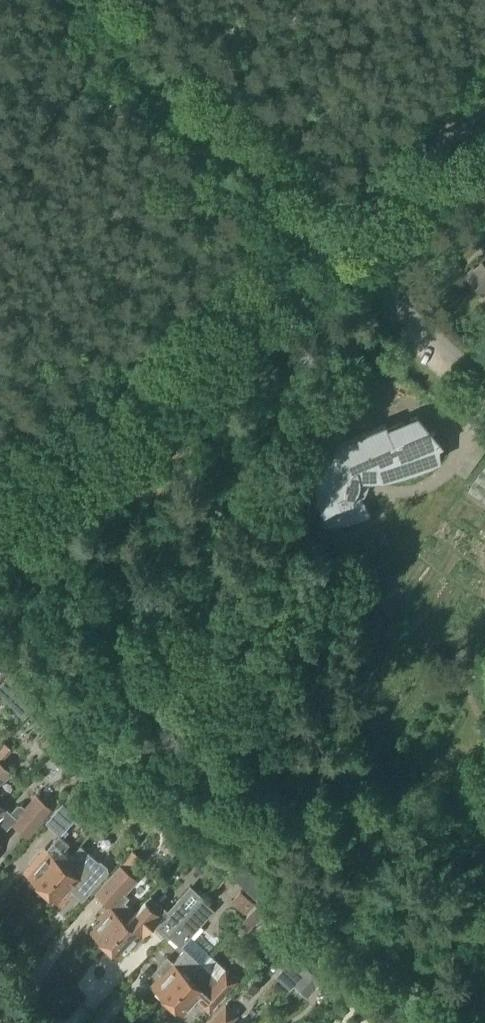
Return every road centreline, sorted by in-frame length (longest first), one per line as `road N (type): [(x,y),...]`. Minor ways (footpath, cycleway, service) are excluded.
road 1 (unclassified): [(0,505),(484,98)]
road 2 (track): [(320,236),(58,0)]

